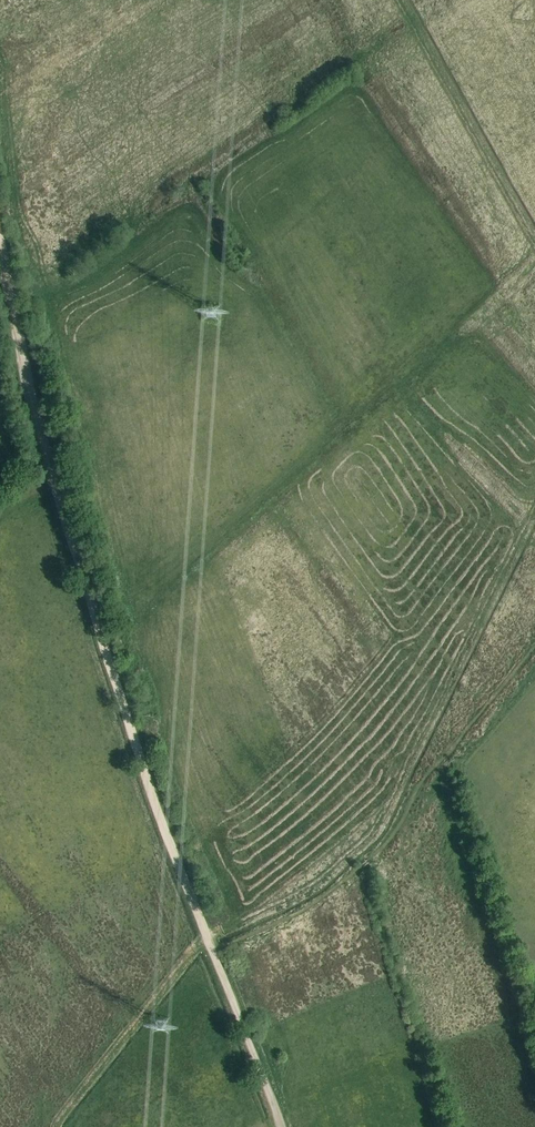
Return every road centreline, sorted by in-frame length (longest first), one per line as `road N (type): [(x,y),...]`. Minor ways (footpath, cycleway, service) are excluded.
road 1 (track): [(0,246),(52,473),(126,713),(213,951)]
road 2 (track): [(534,511),(384,821),(312,888),(207,938)]
road 3 (track): [(399,0),(534,236)]
road 4 (track): [(213,951),(280,1126)]

